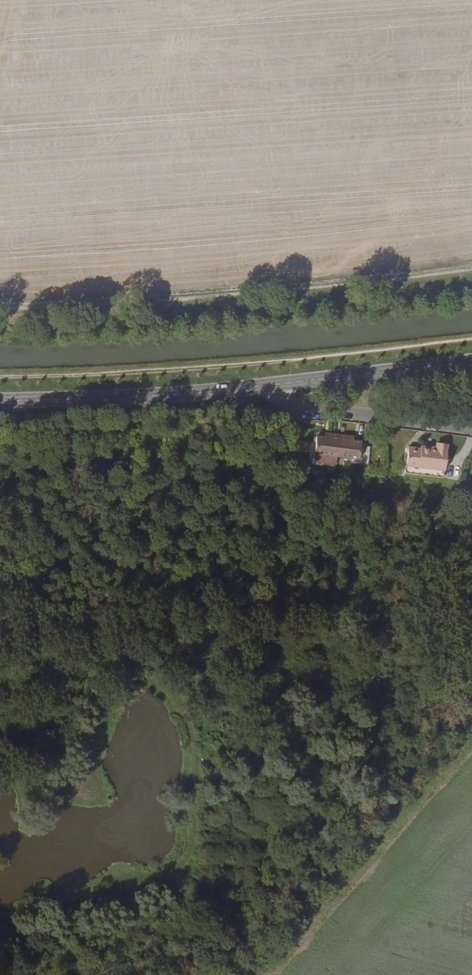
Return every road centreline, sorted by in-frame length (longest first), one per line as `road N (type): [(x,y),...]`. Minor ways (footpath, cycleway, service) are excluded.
road 1 (track): [(0,308),(261,293),(471,266)]
road 2 (tertiary): [(0,401),(281,383)]
road 3 (residential): [(281,383),(299,408),(471,429)]
road 4 (tertiary): [(281,383),(471,362)]

